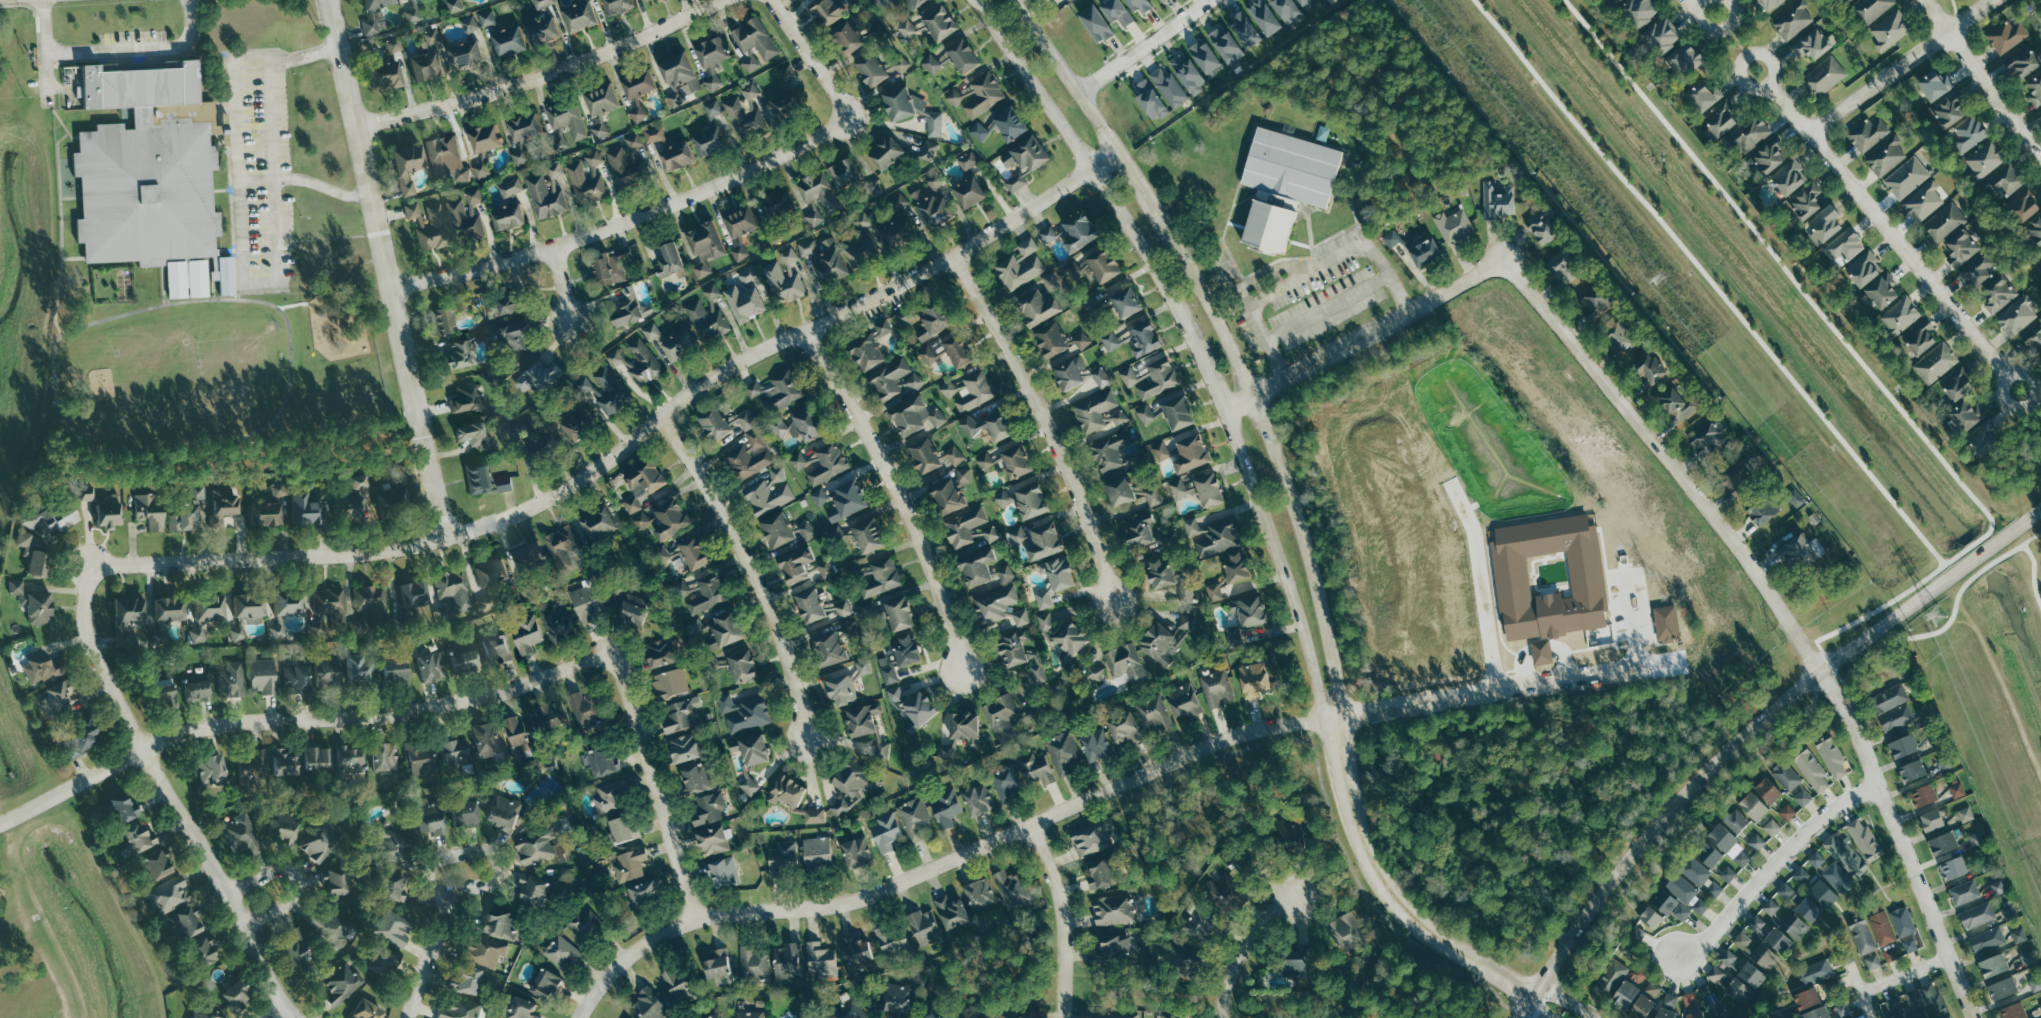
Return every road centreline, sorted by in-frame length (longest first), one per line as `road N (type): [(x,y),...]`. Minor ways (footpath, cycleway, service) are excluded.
road 1 (residential): [(171,563),(385,554),(506,520),(607,464),(721,373),(883,295),(1116,151)]
road 2 (residential): [(1334,717),(1199,750),(859,900),(696,918),(627,957),(578,1017)]
road 3 (tertiary): [(974,0),(1189,334),(1230,416),(1317,689),(1334,717)]
road 4 (tertiary): [(1334,717),(1337,685),(1308,557),(1223,339),(1116,151),(1011,0)]
road 5 (residential): [(0,826),(179,733),(461,701),(594,660),(609,660),(626,677),(650,748)]
road 6 (residential): [(391,290),(625,221),(829,129),(841,116),(837,98),(768,0)]
road 7 (tertiary): [(1521,1017),(1610,876),(1693,782),(1780,702),(1939,589)]
road 8 (residential): [(308,1017),(151,746),(97,632),(94,606),(108,574),(171,563)]
road 9 (residential): [(1507,270),(1535,291),(1717,514),(1818,673)]
road 10 (residential): [(448,539),(336,49)]
road 11 (residential): [(1747,65),(2005,375)]
road 12 (residential): [(723,0),(521,84),(353,130)]
road 13 (residential): [(950,257),(1048,426),(1116,603)]
road 14 (residential): [(1818,673),(1851,731),(1971,1017)]
road 15 (residential): [(811,330),(910,511),(964,669)]
road 16 (tertiary): [(1533,995),(1431,932),(1382,885),(1356,833),(1334,717)]
road 17 (residential): [(665,417),(762,578),(802,687),(809,737)]
road 18 (residential): [(1230,416),(1476,279),(1507,270)]
road 19 (residential): [(1680,957),(1817,816),(1874,790)]
road 20 (residential): [(1990,0),(1808,132)]
road 21 (residential): [(1029,826),(1062,909),(1063,1017)]
road 22 (residential): [(1925,0),(2040,154)]
road 23 (residential): [(650,748),(696,918)]
road 24 (residential): [(446,895),(495,876),(491,853),(442,859),(431,868),(430,881),(446,895)]
road 25 (residential): [(1208,0),(1076,91)]
road 26 (residential): [(1219,1017),(1240,947),(1291,901)]
road 27 (residential): [(254,927),(289,902),(299,882),(288,873),(267,874),(236,893)]
road 28 (residential): [(408,1017),(446,895)]

